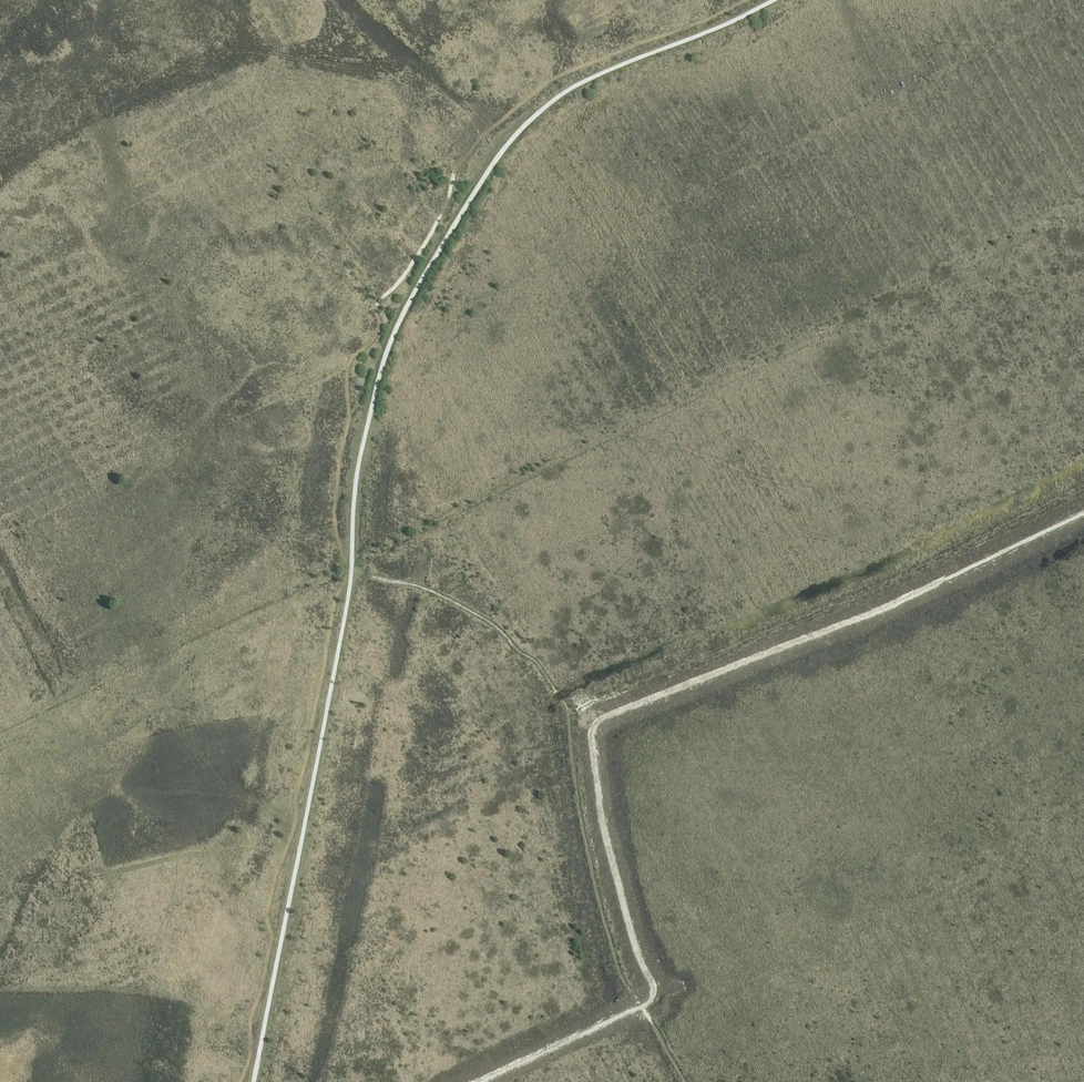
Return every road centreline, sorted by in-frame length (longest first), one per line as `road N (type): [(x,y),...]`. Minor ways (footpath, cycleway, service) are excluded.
road 1 (track): [(1083,510),(911,592),(607,712),(593,725)]
road 2 (track): [(593,725),(602,820),(653,988),(641,1007)]

